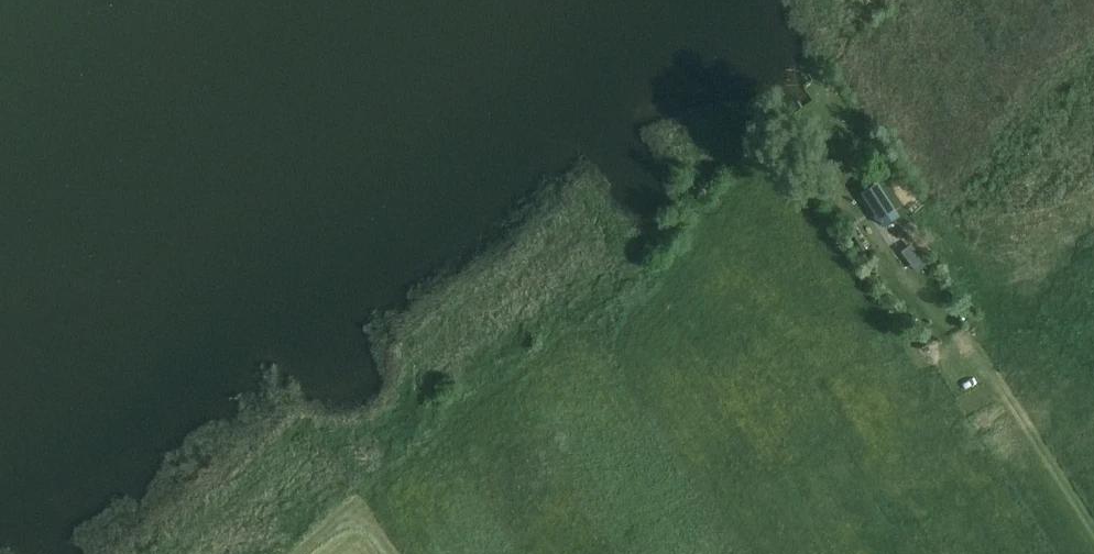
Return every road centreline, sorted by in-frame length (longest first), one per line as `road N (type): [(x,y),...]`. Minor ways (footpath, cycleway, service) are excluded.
road 1 (track): [(1093,532),(989,370)]

